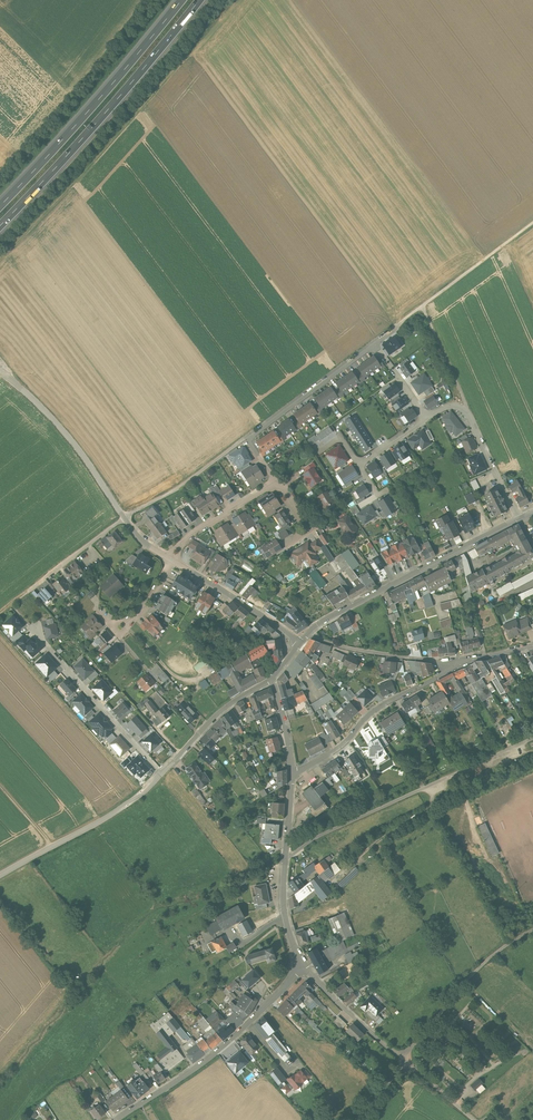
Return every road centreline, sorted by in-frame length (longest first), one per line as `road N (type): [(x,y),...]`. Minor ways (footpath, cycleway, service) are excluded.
road 1 (track): [(0,257),(233,0)]
road 2 (motorway): [(0,224),(198,0)]
road 3 (track): [(532,740),(316,837),(286,862)]
road 4 (motorway): [(177,0),(0,201)]
road 5 (residential): [(520,519),(309,635)]
road 6 (residential): [(116,1119),(211,1056),(302,968)]
road 7 (residential): [(292,774),(343,747),(370,714),(460,662)]
road 8 (residential): [(162,775),(35,625)]
road 9 (residential): [(302,968),(284,893),(292,774)]
road 10 (unclassified): [(161,776),(95,826),(0,877)]
road 11 (unclassified): [(122,514),(59,427),(0,372)]
road 12 (track): [(404,1061),(466,983),(532,931)]
road 13 (track): [(532,224),(397,326)]
road 14 (residential): [(520,519),(467,410),(456,405),(428,417)]
road 15 (residential): [(373,345),(247,439)]
road 16 (residential): [(300,646),(171,560)]
road 17 (residential): [(309,635),(357,650),(460,662)]
road 18 (residential): [(272,680),(233,702),(162,775)]
road 19 (track): [(247,439),(125,519)]
road 20 (residential): [(404,1061),(302,968)]
road 21 (residential): [(171,560),(191,536),(275,484)]
road 22 (residential): [(98,610),(116,632),(146,606),(171,560)]

